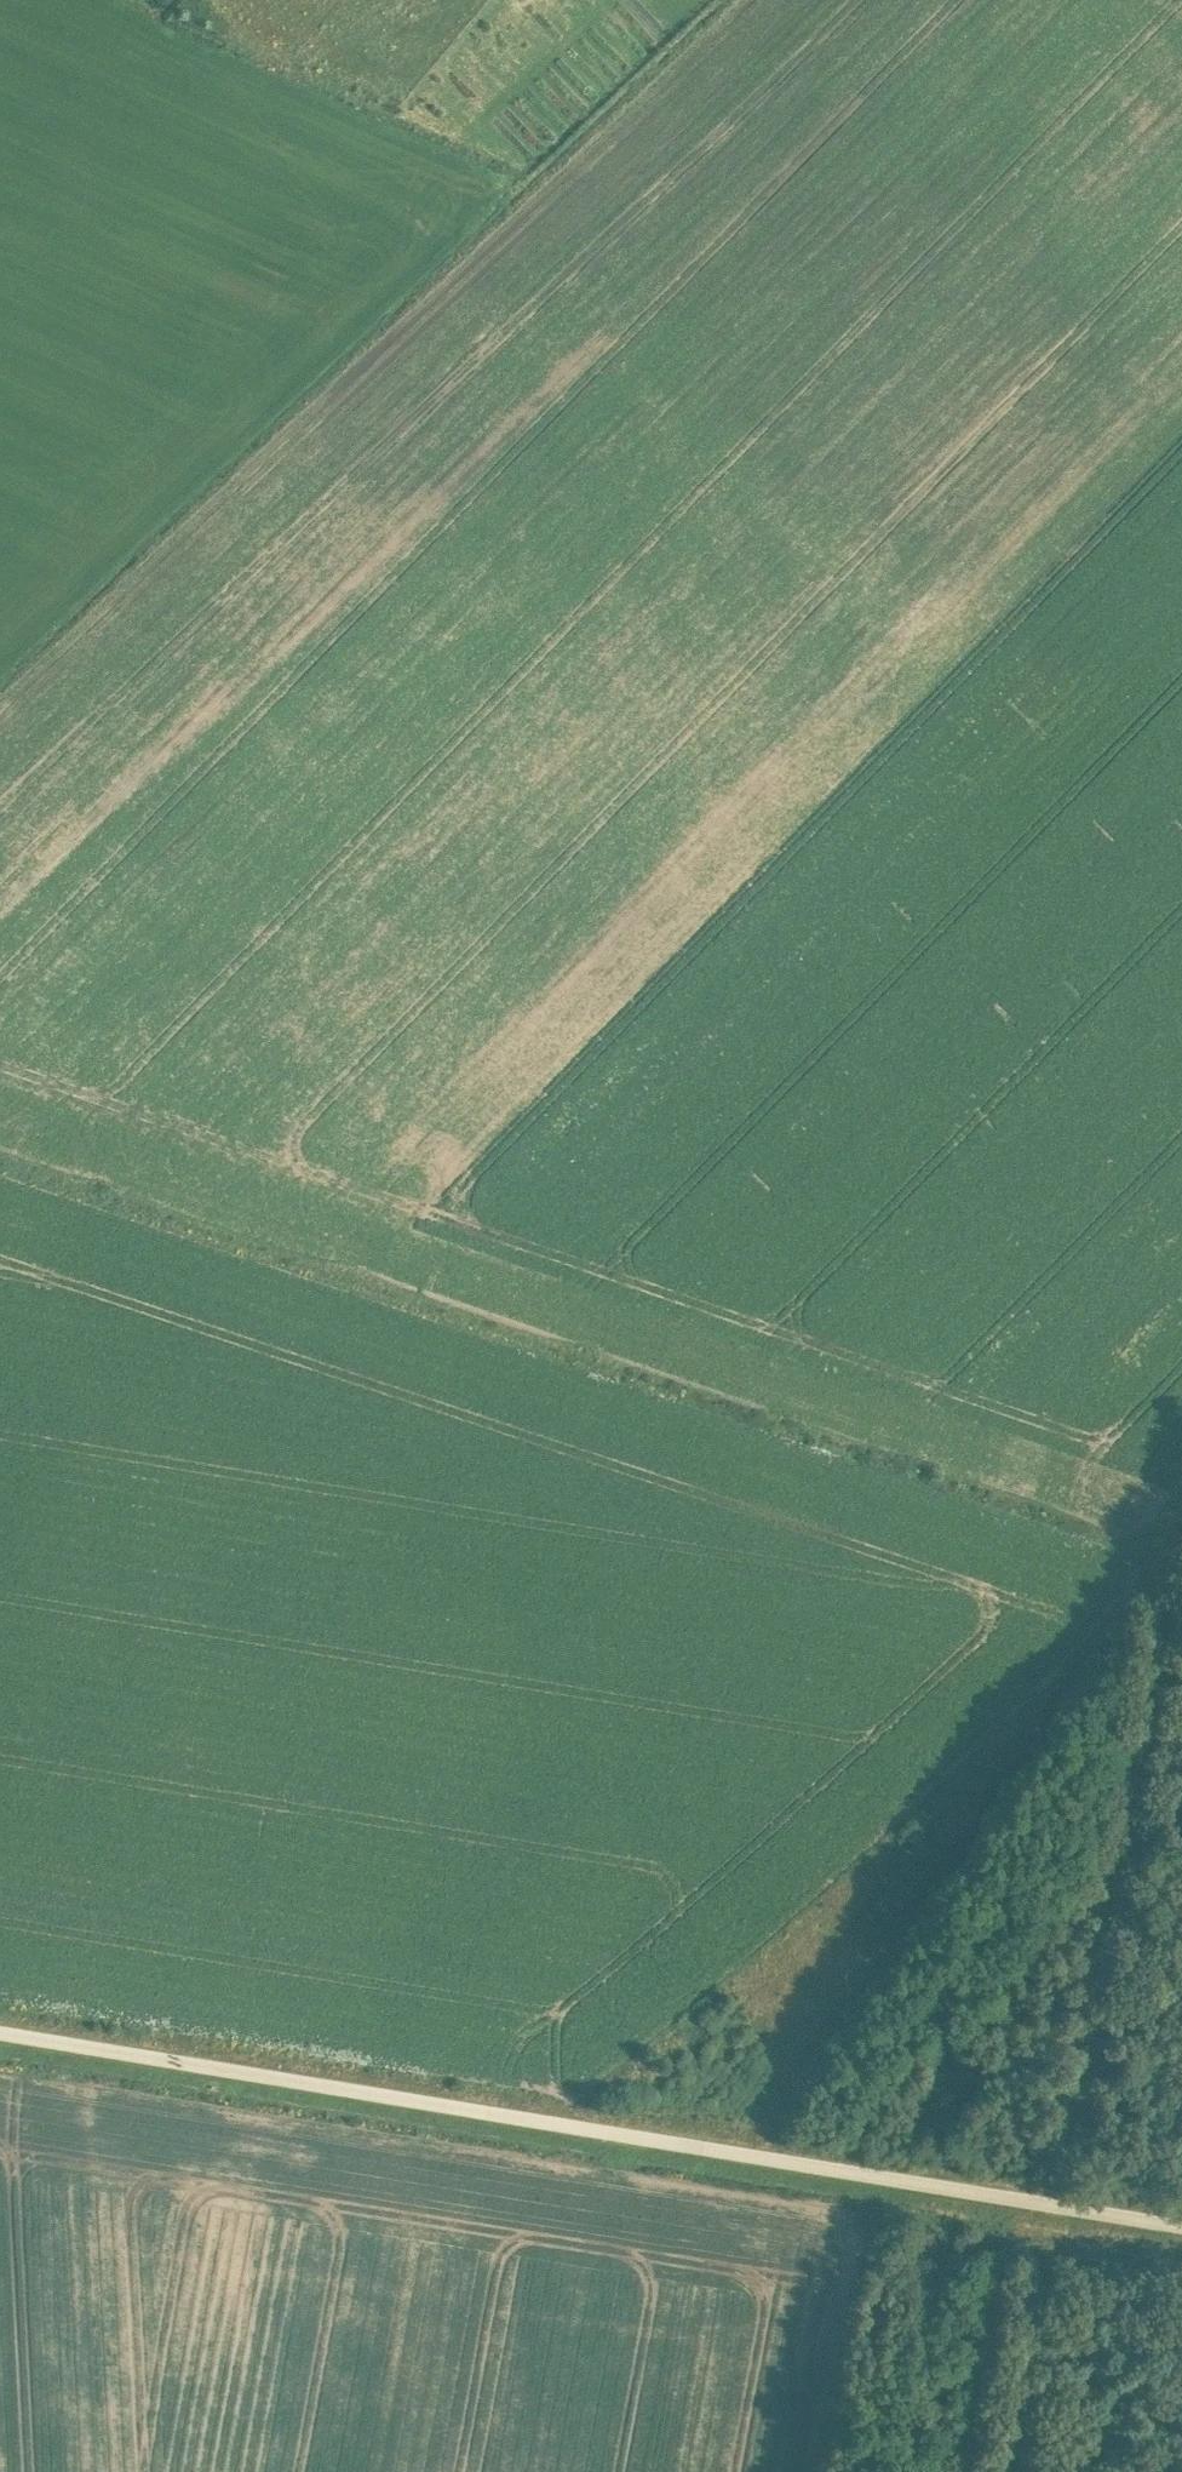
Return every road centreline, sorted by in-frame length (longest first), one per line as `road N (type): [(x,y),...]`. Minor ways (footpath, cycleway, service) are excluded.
road 1 (unclassified): [(1181,2225),(0,2032)]

